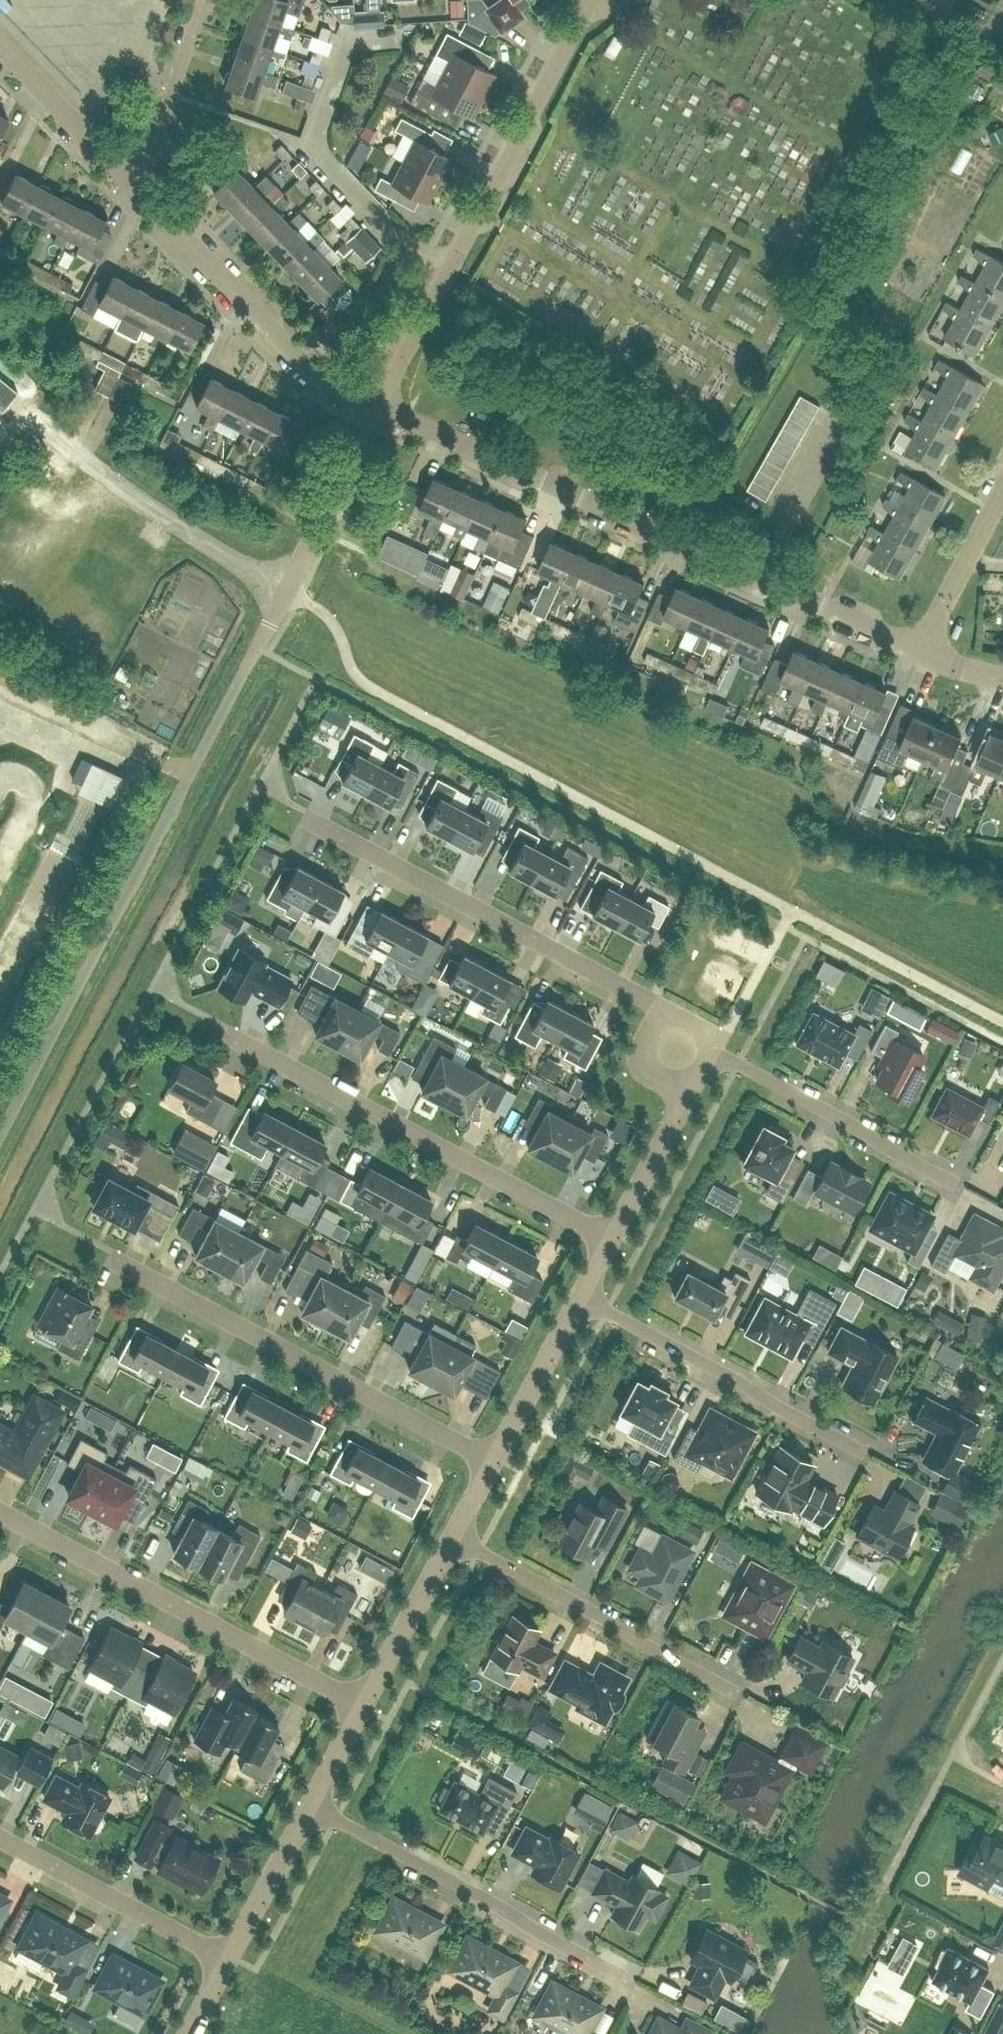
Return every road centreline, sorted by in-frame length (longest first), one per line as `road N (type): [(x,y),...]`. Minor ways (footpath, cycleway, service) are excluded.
road 1 (residential): [(0,1132),(377,405)]
road 2 (residential): [(919,650),(377,405)]
road 3 (residential): [(712,1050),(700,1028),(307,817)]
road 4 (residential): [(377,405),(587,0)]
road 5 (residential): [(611,1239),(229,1035)]
road 6 (residential): [(492,1462),(111,1258)]
road 7 (residential): [(363,1703),(0,1509)]
road 8 (residential): [(311,1802),(638,1980)]
road 9 (residential): [(377,405),(315,370),(136,188)]
road 10 (residential): [(453,1535),(737,1694)]
road 11 (residential): [(581,1295),(859,1446)]
road 12 (residential): [(950,1179),(712,1050)]
road 13 (residential): [(227,1959),(0,1839)]
road 14 (residential): [(611,1239),(712,1050)]
road 15 (residential): [(203,0),(136,188)]
road 16 (residential): [(136,188),(0,48)]
road 17 (residential): [(363,1703),(453,1535)]
road 18 (residential): [(492,1462),(581,1295)]
road 19 (residential): [(1002,491),(919,650)]
road 20 (residential): [(227,1959),(311,1802)]

